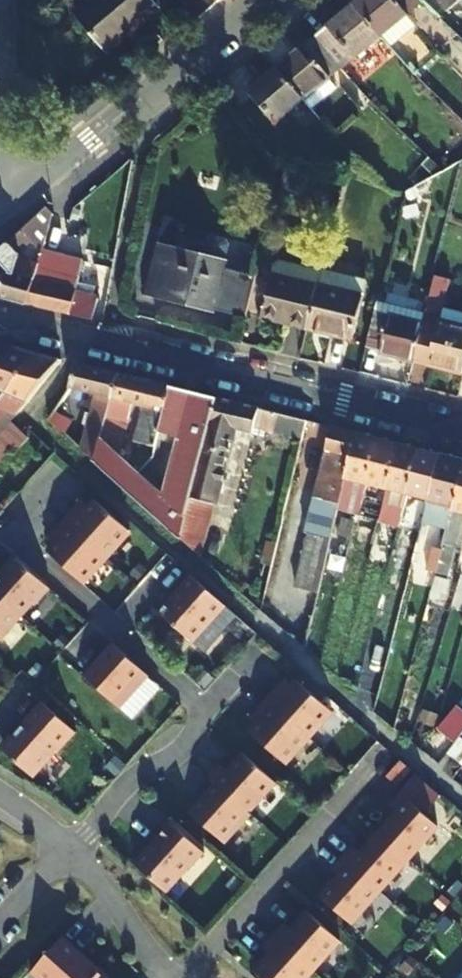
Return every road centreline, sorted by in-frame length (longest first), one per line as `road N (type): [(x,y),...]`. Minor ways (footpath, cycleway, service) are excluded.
road 1 (residential): [(0,317),(461,432)]
road 2 (residential): [(70,852),(131,779),(181,751),(202,711),(0,530)]
road 3 (residential): [(257,0),(76,152),(0,197)]
road 4 (residential): [(70,852),(171,977)]

